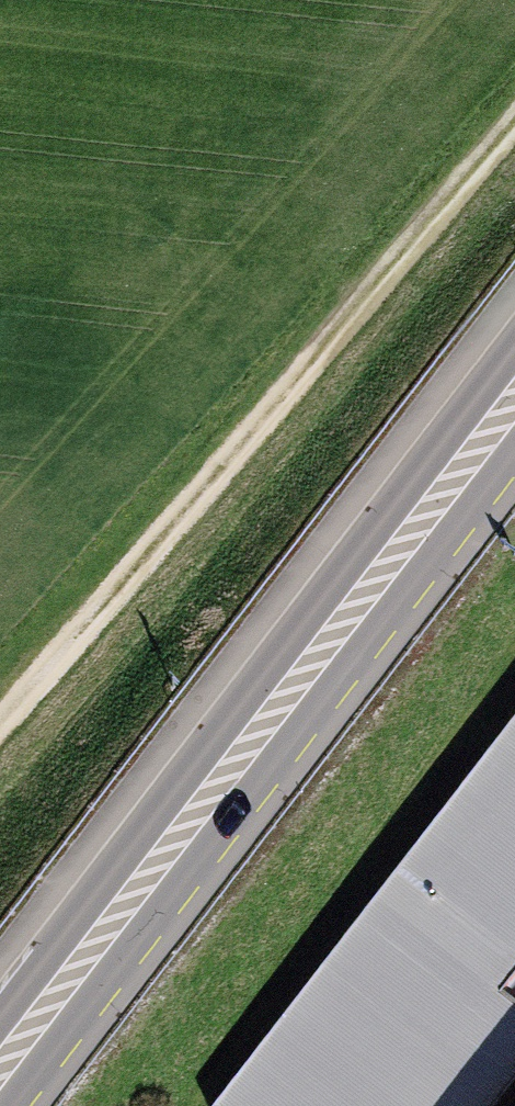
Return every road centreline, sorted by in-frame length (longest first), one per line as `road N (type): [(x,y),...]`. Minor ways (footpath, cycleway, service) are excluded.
road 1 (primary): [(514,366),(0,1059)]
road 2 (track): [(514,133),(0,725)]

